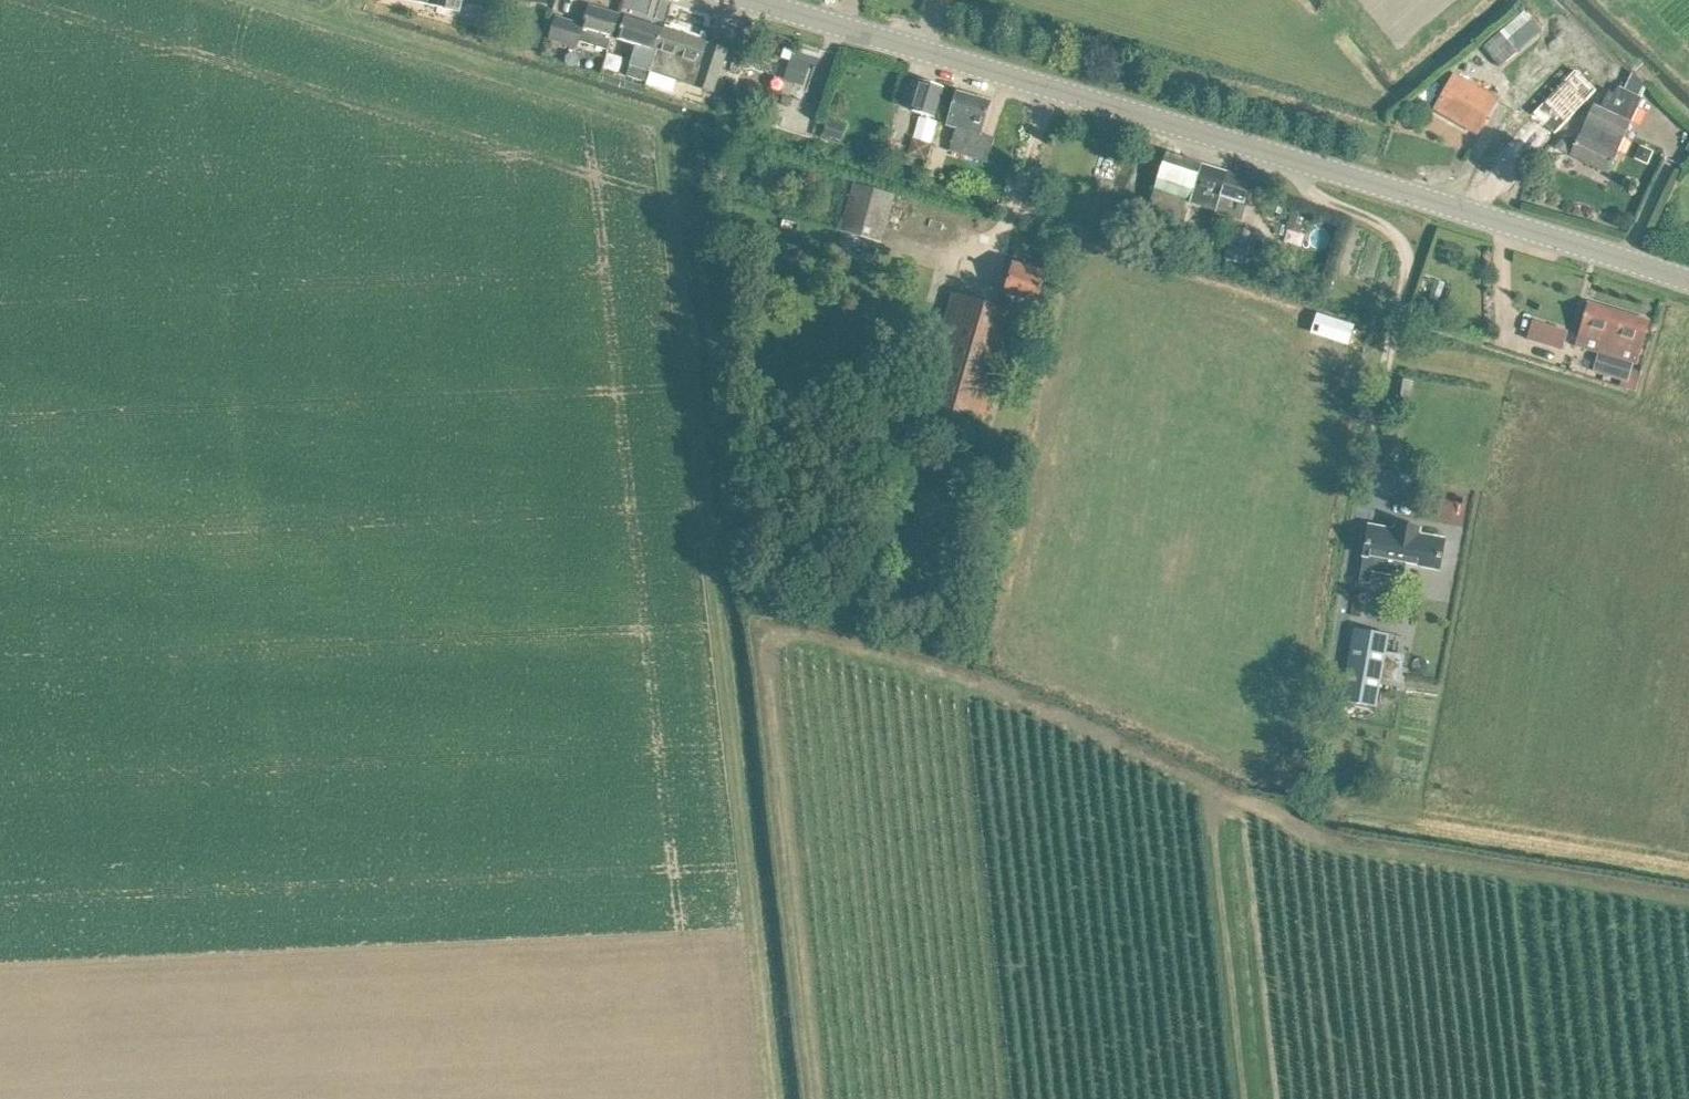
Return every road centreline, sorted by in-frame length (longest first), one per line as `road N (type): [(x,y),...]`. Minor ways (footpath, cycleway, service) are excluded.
road 1 (tertiary): [(1688,287),(1485,218),(751,0)]

